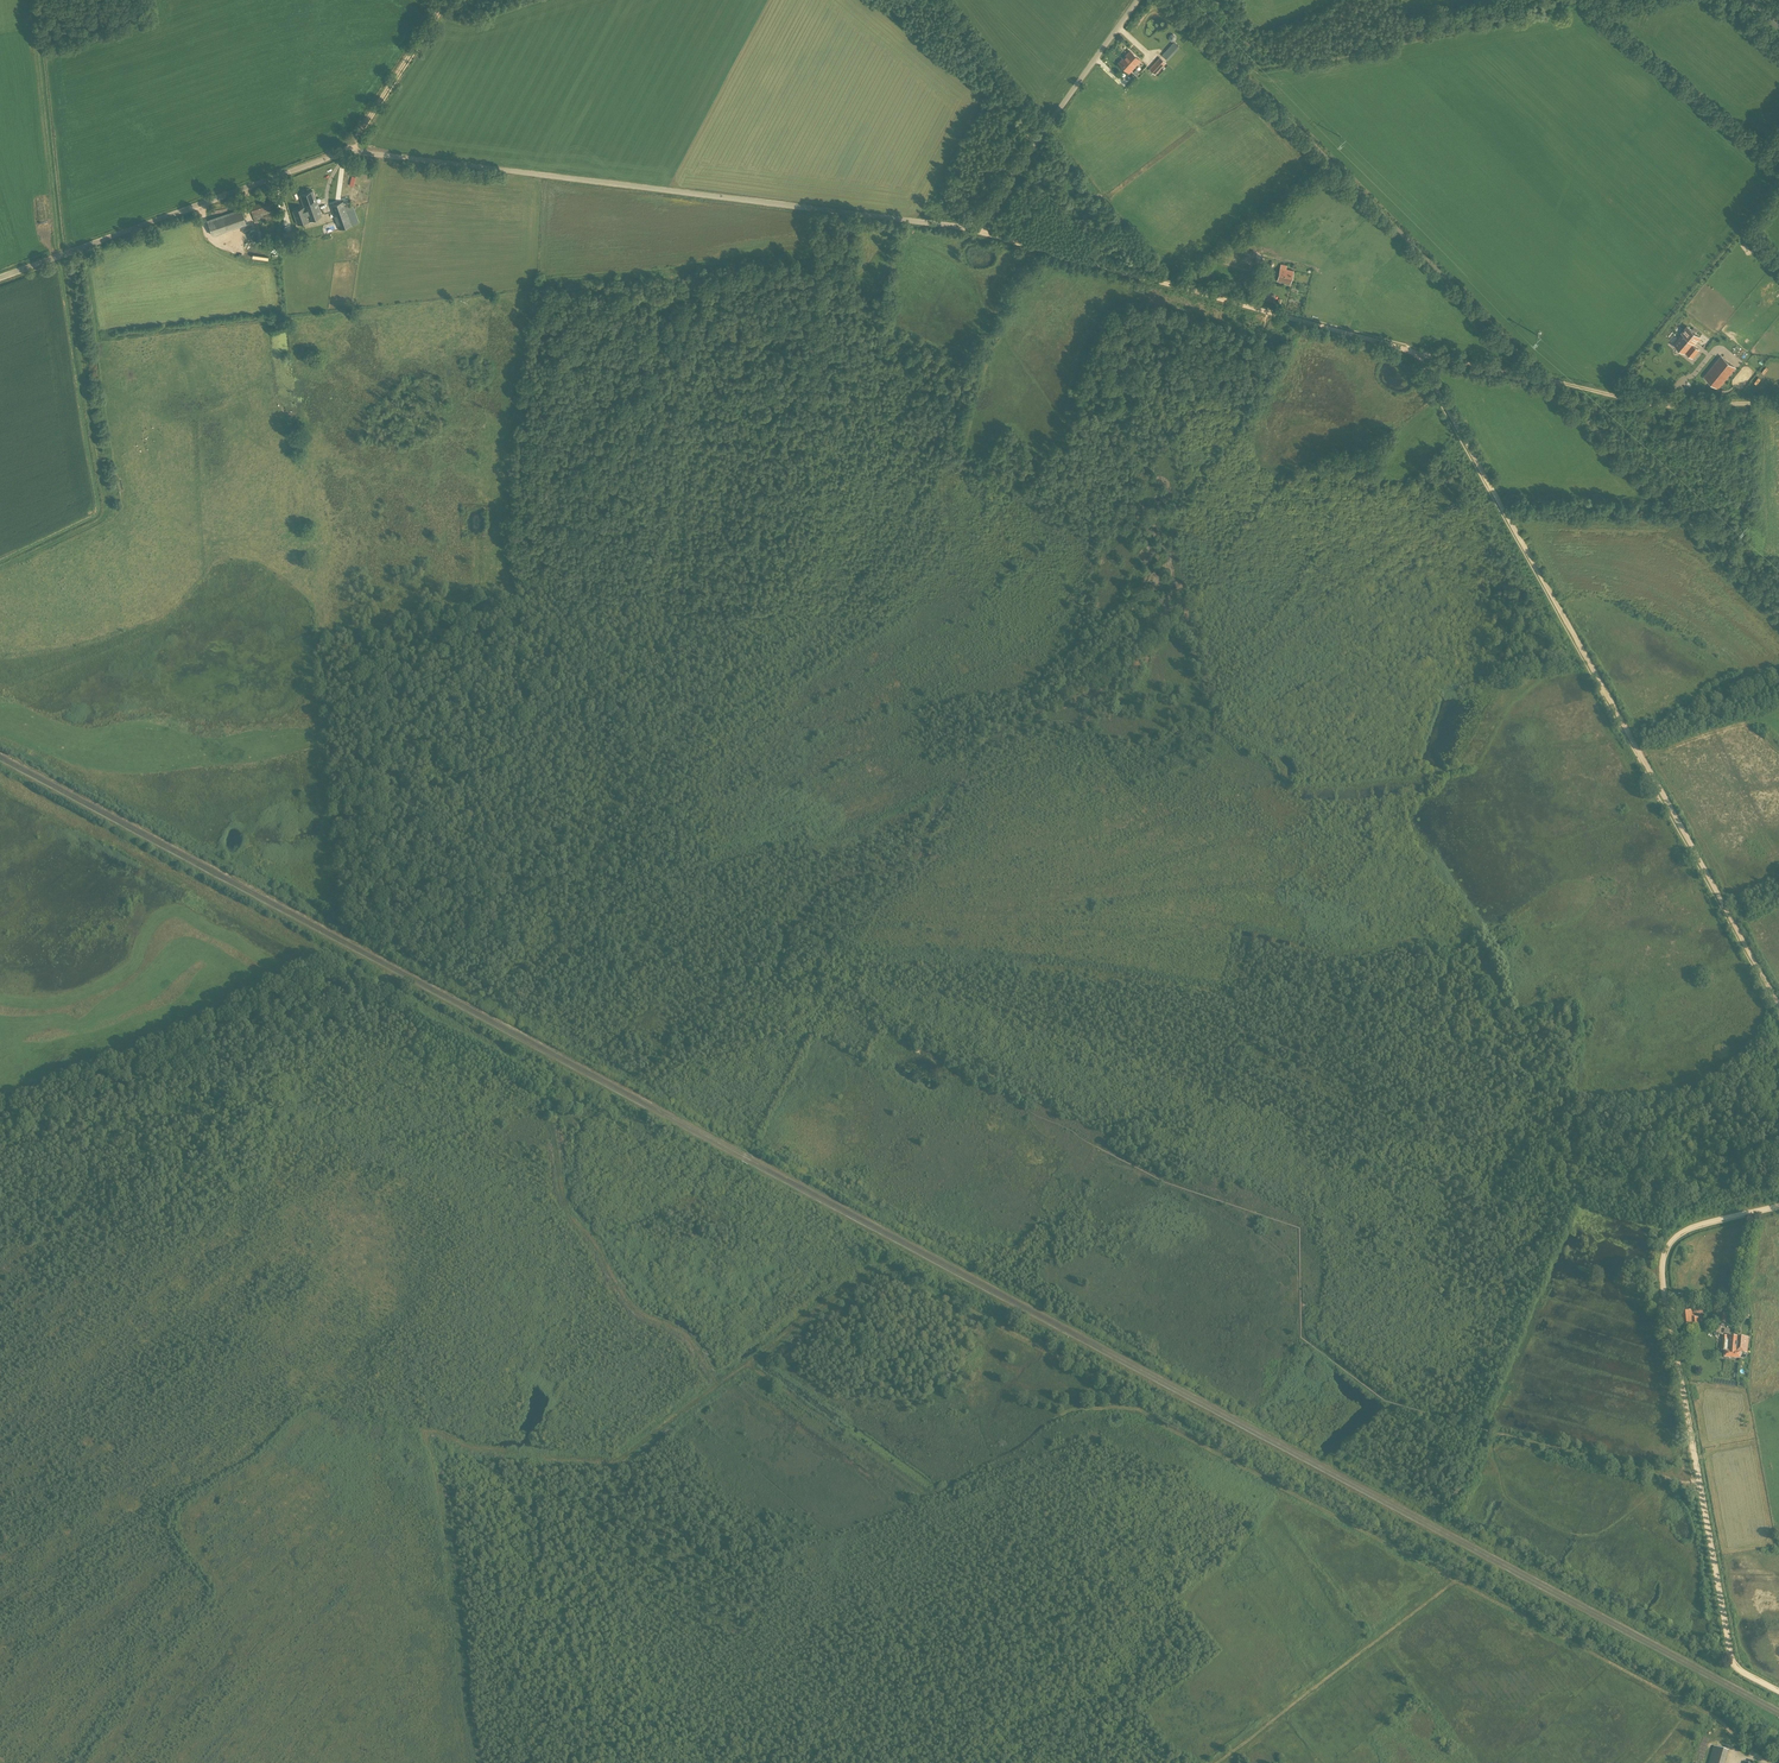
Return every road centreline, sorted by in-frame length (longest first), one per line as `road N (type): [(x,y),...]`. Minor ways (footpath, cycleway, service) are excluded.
road 1 (tertiary): [(0,278),(349,152),(966,228),(981,218),(1137,0)]
road 2 (track): [(1147,1412),(1459,1581),(1215,1762)]
road 3 (track): [(1626,731),(1416,352)]
road 4 (track): [(1778,404),(1656,406),(1416,352)]
road 5 (track): [(1459,1581),(1722,1722),(1769,1762)]
road 6 (track): [(1699,1482),(1665,1291),(1665,1248),(1692,1228),(1778,1206)]
road 7 (track): [(1570,0),(1240,71)]
road 8 (track): [(1778,1007),(1626,731)]
road 9 (track): [(1268,311),(966,228)]
road 10 (track): [(1778,1692),(1732,1664),(1699,1482)]
road 11 (track): [(445,0),(345,153)]
road 12 (track): [(1626,731),(1778,673)]
road 13 (track): [(1416,352),(1268,311)]
road 14 (track): [(0,569),(96,522),(102,490)]
road 15 (track): [(83,377),(66,254)]

